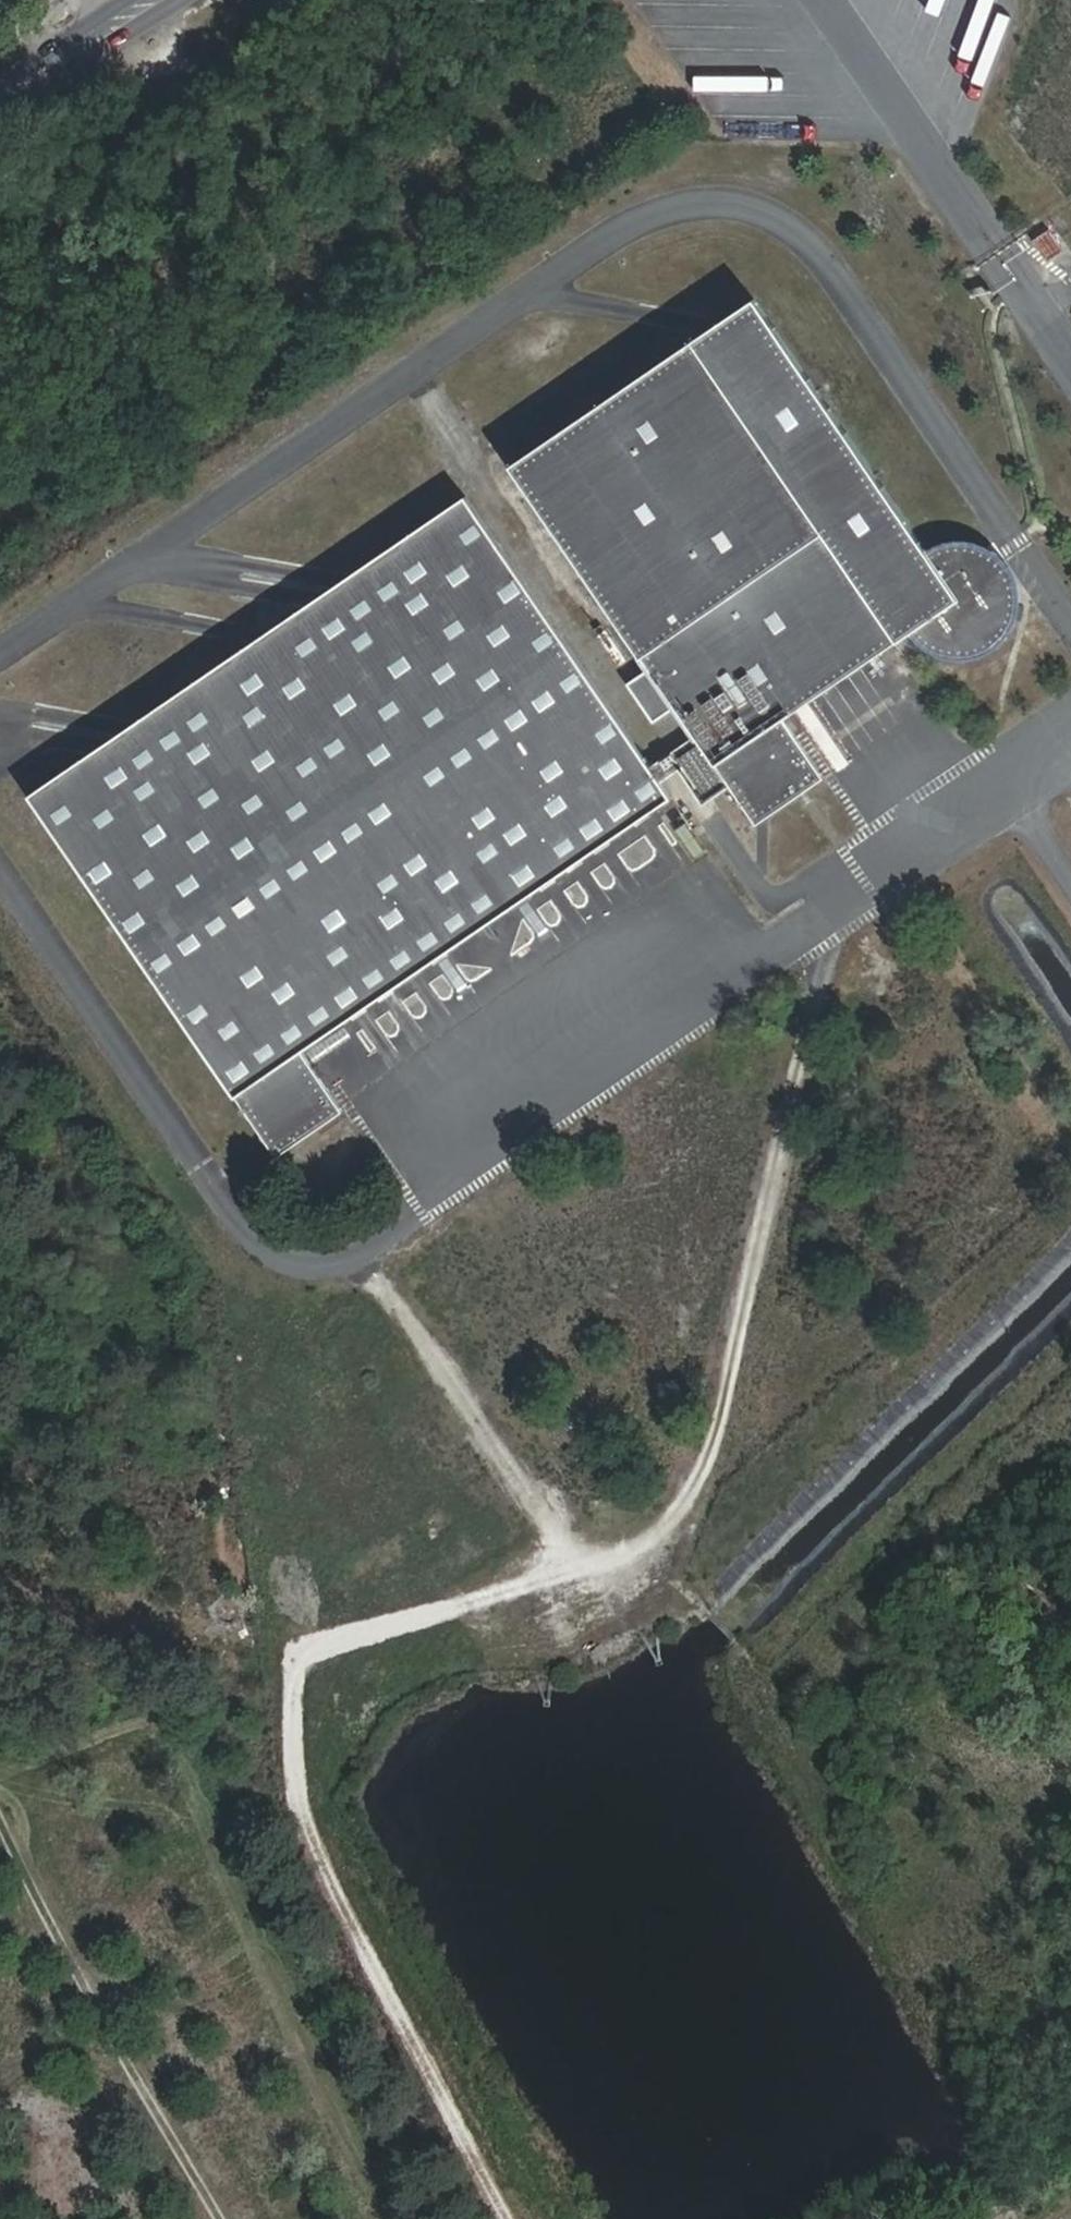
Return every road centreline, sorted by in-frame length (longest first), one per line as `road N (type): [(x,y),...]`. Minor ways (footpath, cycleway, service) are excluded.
road 1 (track): [(833,911),(720,1423),(663,1540),(592,1559),(564,1542),(355,1252)]
road 2 (primary): [(134,11),(0,108)]

